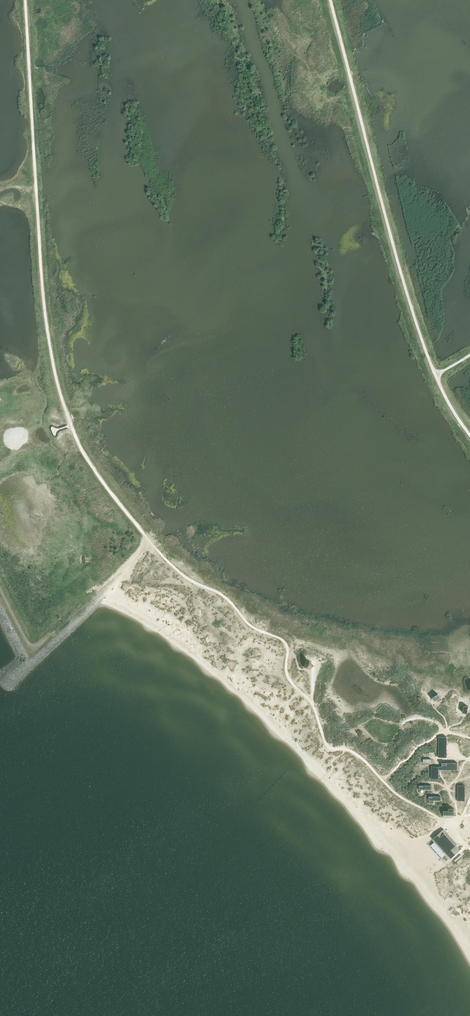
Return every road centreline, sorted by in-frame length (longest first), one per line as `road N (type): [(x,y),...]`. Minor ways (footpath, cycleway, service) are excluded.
road 1 (track): [(456,825),(398,796),(358,755),(329,749),(312,703),(287,676),(286,643),(165,559),(76,437),(45,313),(26,0)]
road 2 (track): [(469,435),(417,323),(331,0)]
road 3 (track): [(149,541),(40,646),(28,641),(0,585)]

